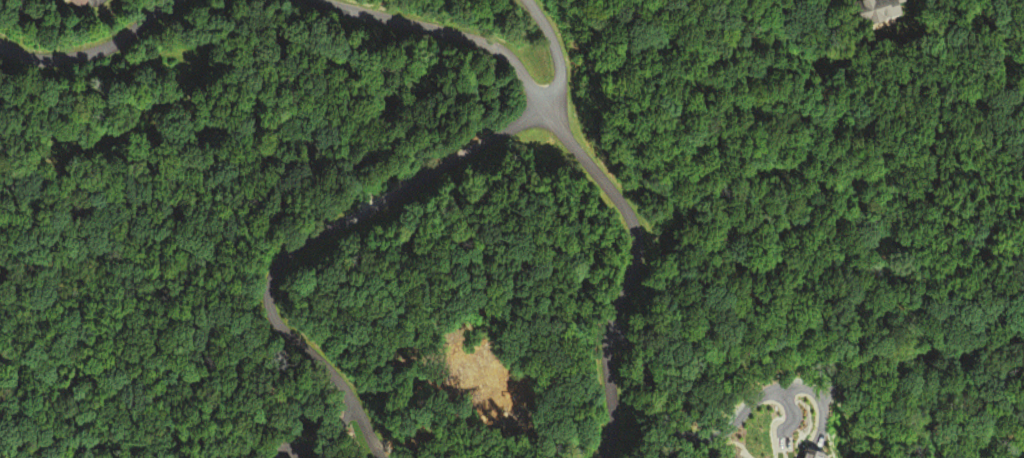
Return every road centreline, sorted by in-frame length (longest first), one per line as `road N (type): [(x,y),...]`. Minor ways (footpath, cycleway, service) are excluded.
road 1 (residential): [(598,457),(607,437),(605,359),(635,251),(623,220),(542,107),(316,239),(289,257),(271,283),(379,457)]
road 2 (residential): [(542,107),(499,50),(314,0)]
road 3 (residential): [(168,0),(119,41),(89,54),(45,60),(0,45)]
road 4 (residential): [(555,124),(557,55),(526,0)]

